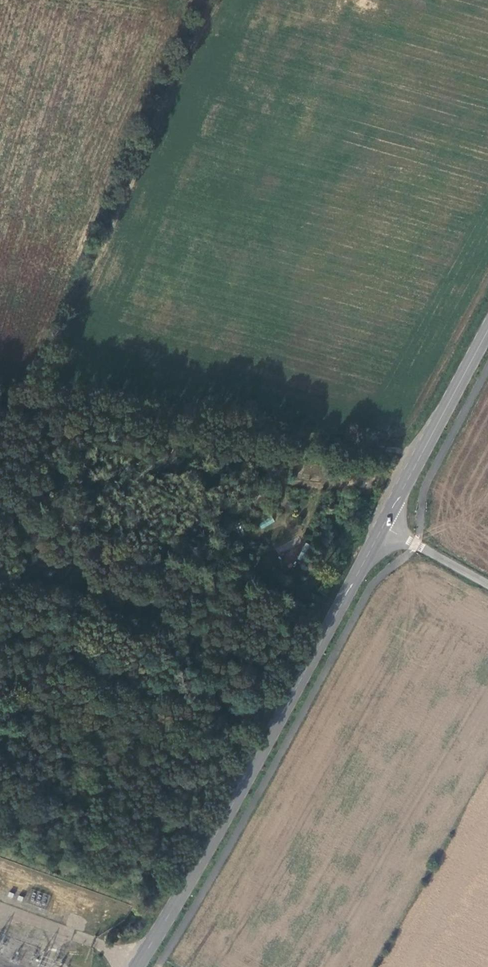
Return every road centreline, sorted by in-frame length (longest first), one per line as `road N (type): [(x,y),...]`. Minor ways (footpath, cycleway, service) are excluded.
road 1 (secondary): [(136,966),(385,526)]
road 2 (track): [(420,459),(161,418),(0,404)]
road 3 (secondary): [(385,526),(487,332)]

